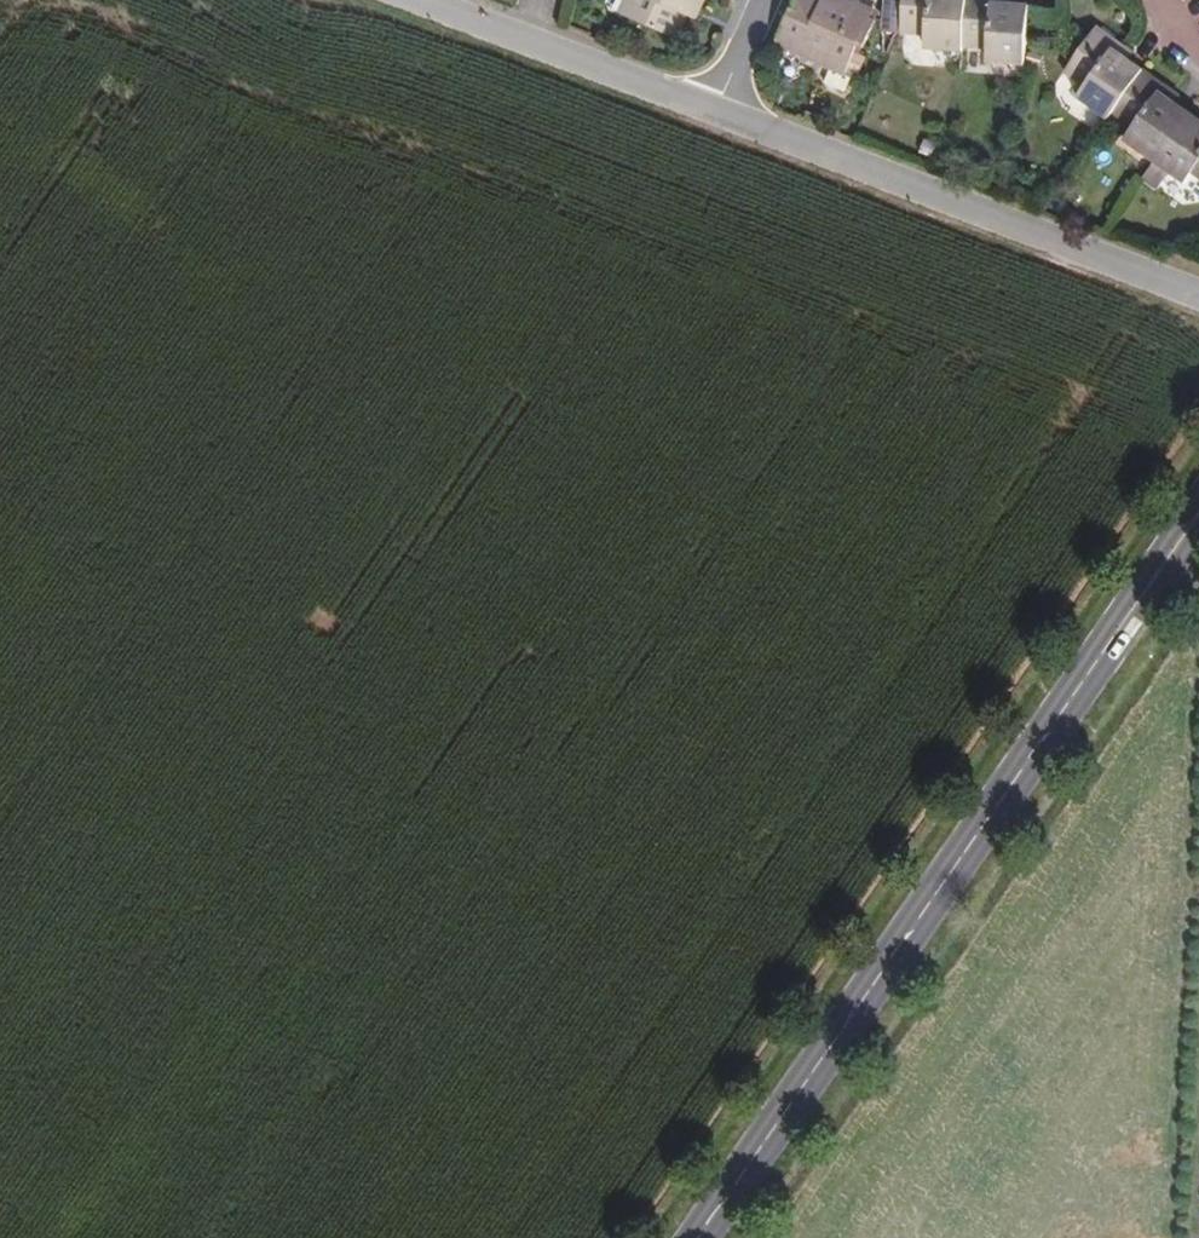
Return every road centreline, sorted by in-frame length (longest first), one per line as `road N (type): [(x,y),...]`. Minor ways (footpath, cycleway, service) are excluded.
road 1 (primary): [(701,1237),(1198,512)]
road 2 (unclassified): [(720,116),(1198,304)]
road 3 (unclassified): [(419,0),(720,116)]
road 4 (residential): [(760,0),(720,116)]

